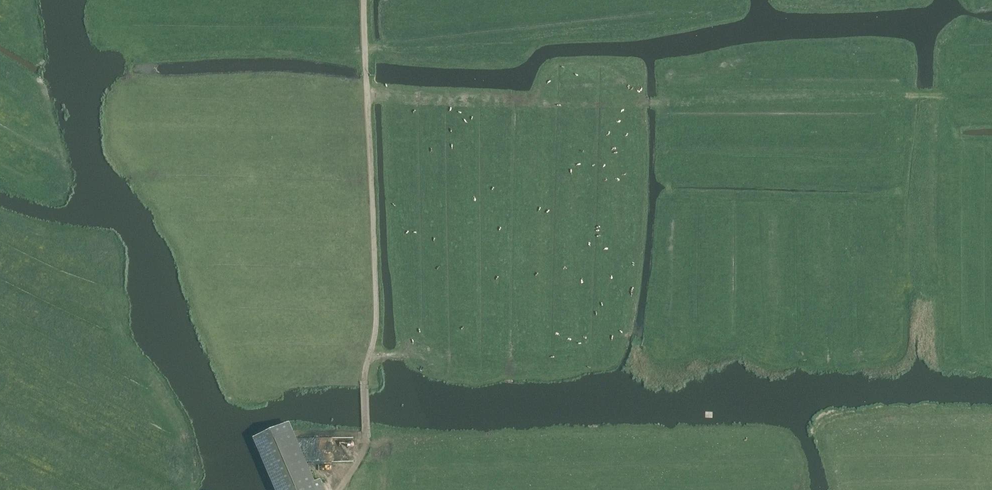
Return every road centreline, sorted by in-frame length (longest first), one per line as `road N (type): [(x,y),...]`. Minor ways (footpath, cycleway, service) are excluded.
road 1 (track): [(339,489),(366,448),(365,380),(379,315),(366,0)]

